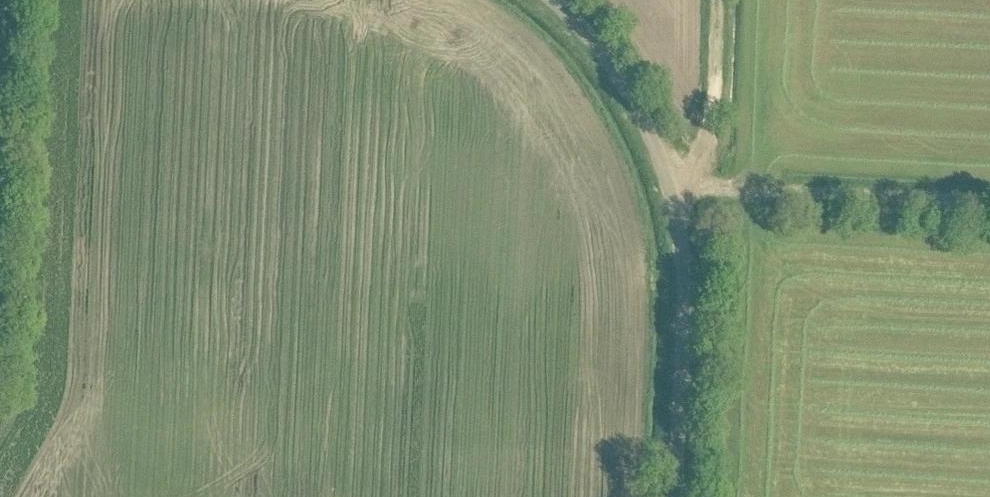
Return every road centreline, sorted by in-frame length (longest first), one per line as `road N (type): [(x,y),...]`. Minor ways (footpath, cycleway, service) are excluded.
road 1 (unclassified): [(675,496),(683,309),(675,213),(629,96),(552,0)]
road 2 (track): [(989,206),(668,190)]
road 3 (track): [(715,0),(707,150),(668,190)]

